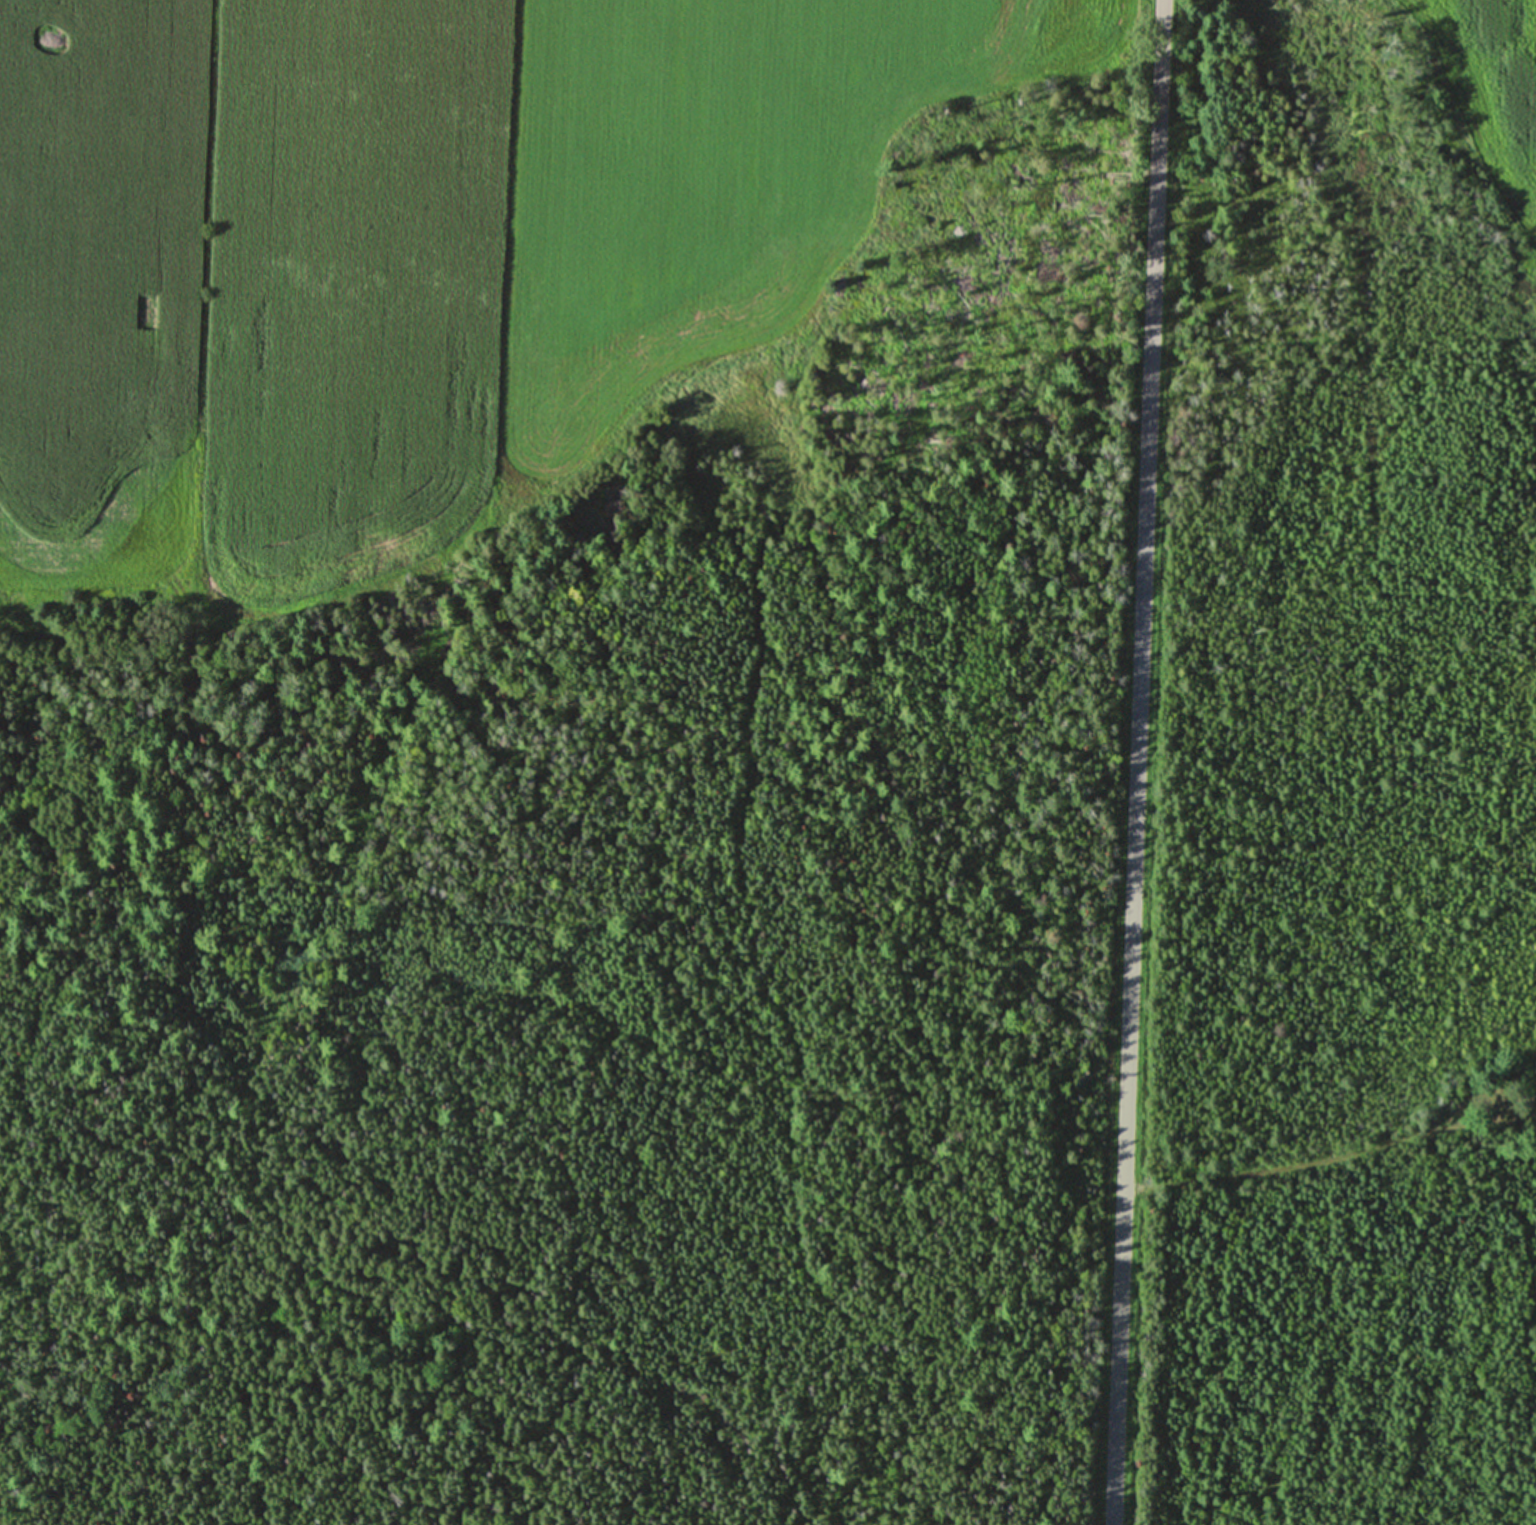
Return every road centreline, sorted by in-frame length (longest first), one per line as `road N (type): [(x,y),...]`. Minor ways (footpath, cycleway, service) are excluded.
road 1 (residential): [(1112,1524),(1163,0)]
road 2 (track): [(1123,1187),(1328,1159),(1458,1110),(1535,1097)]

